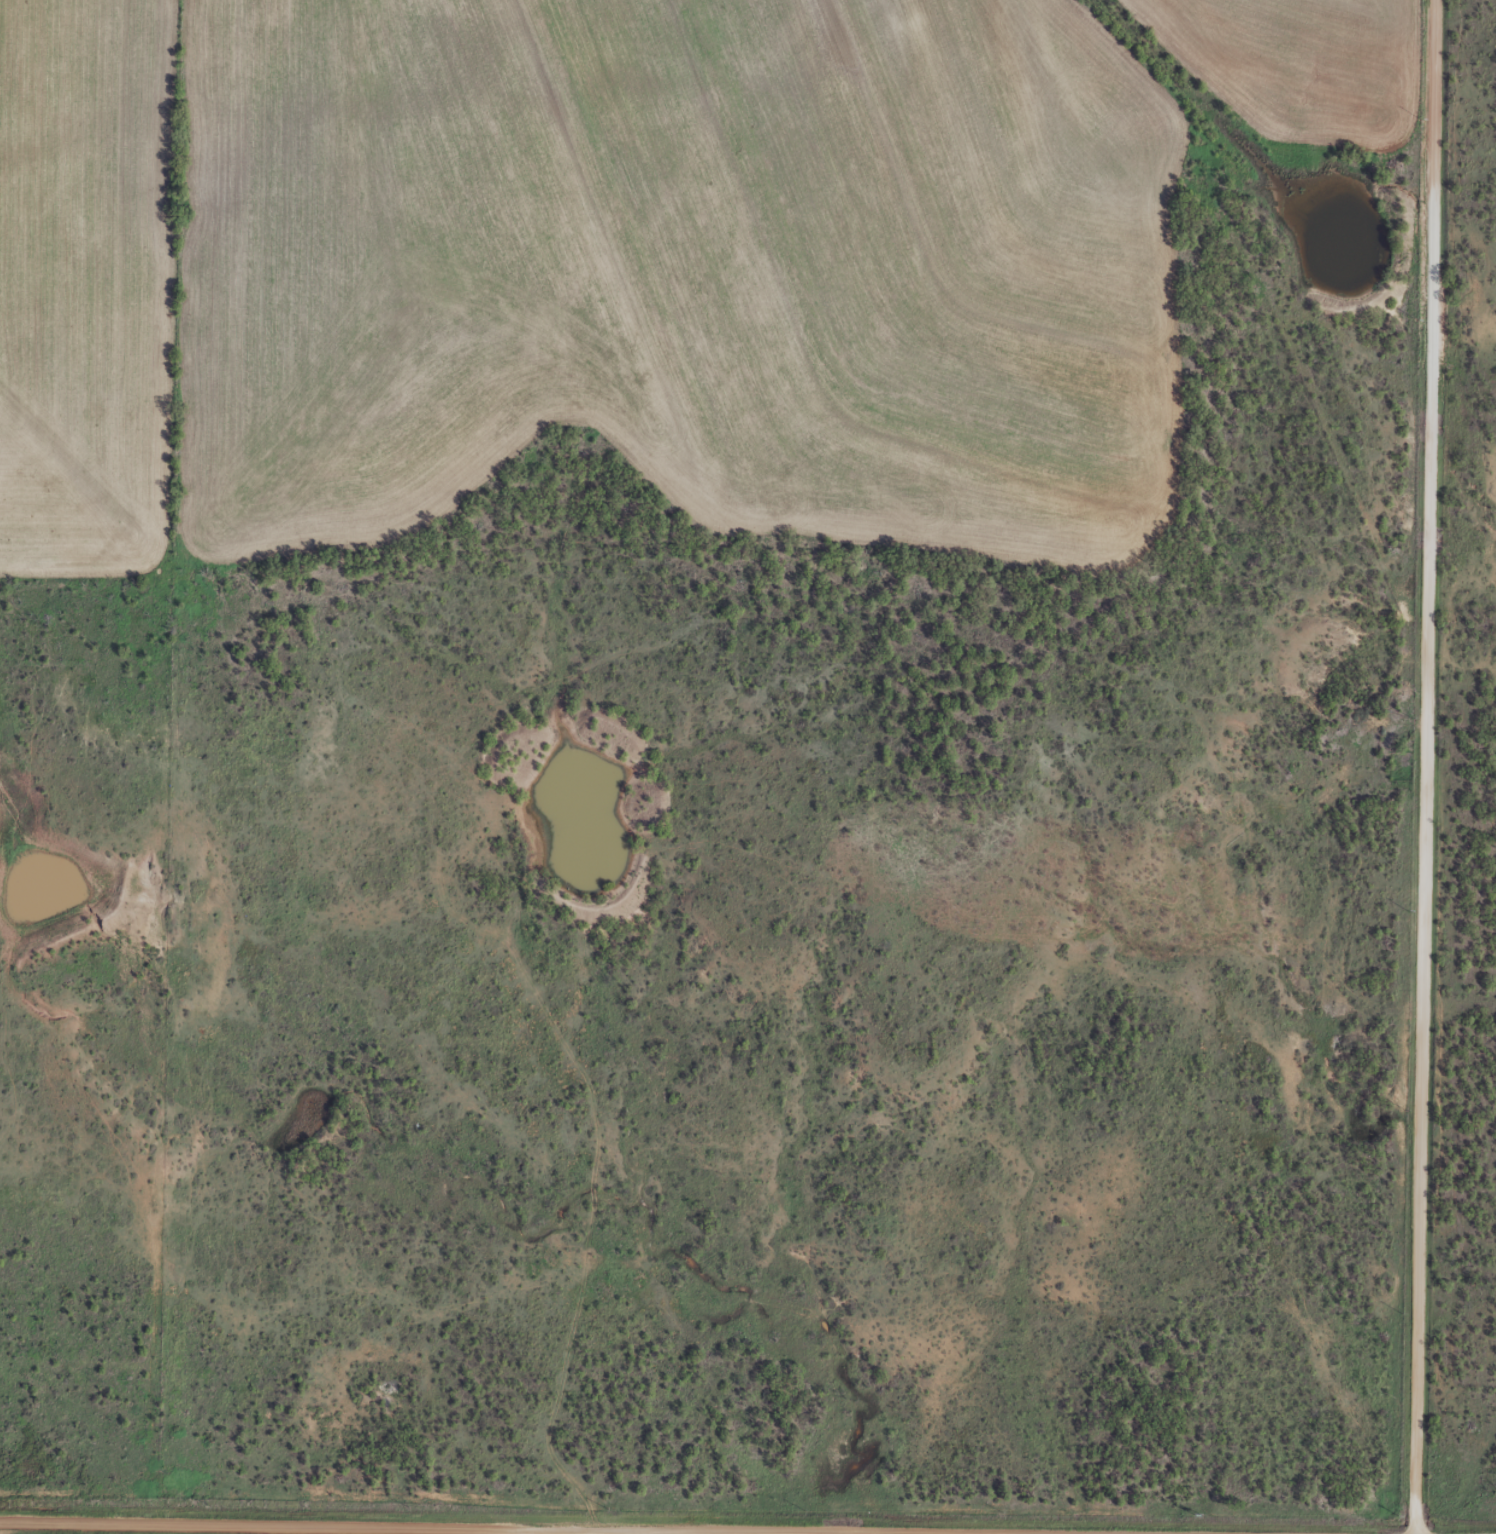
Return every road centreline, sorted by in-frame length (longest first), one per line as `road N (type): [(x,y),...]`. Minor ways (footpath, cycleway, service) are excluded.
road 1 (residential): [(1418,1533),(1441,0)]
road 2 (residential): [(887,1533),(10,1523)]

